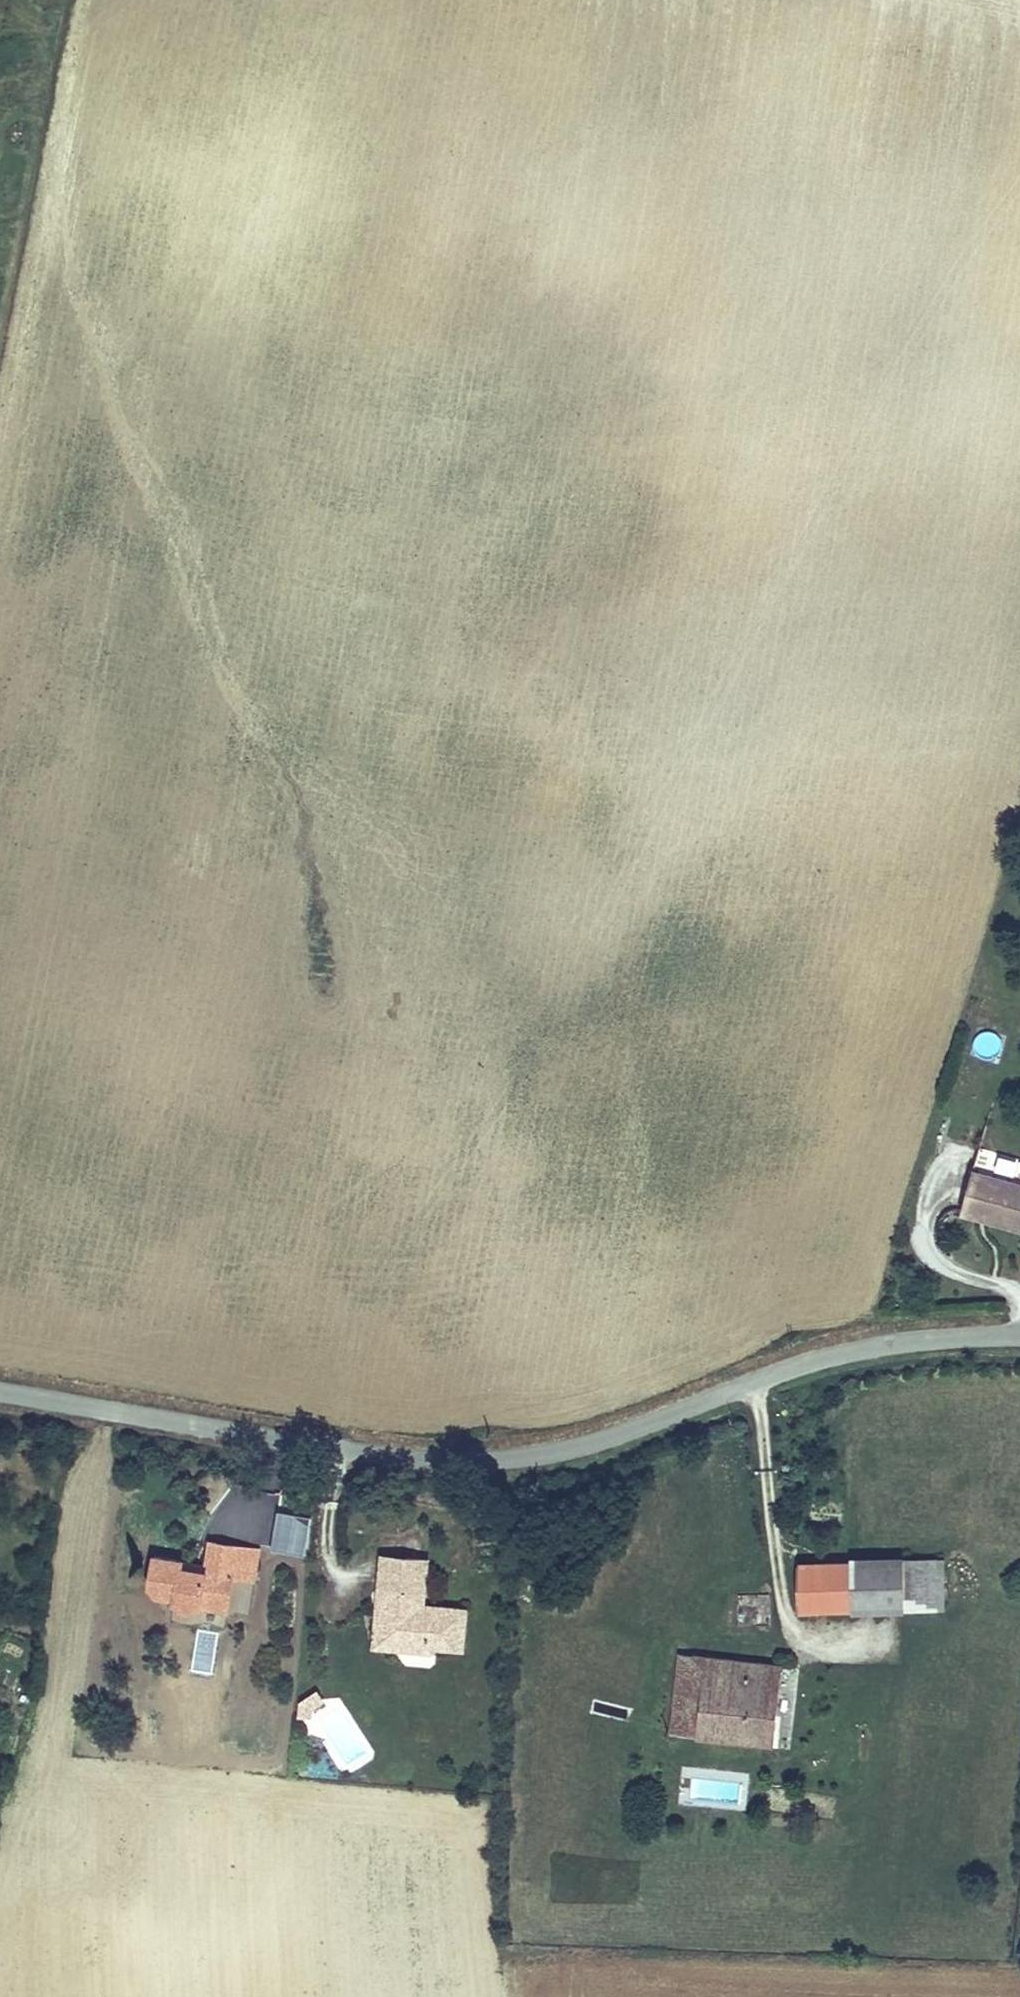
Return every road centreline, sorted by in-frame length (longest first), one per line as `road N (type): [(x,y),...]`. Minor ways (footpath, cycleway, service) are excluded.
road 1 (tertiary): [(1019,1333),(853,1351),(593,1442),(514,1458),(439,1461),(0,1390)]

